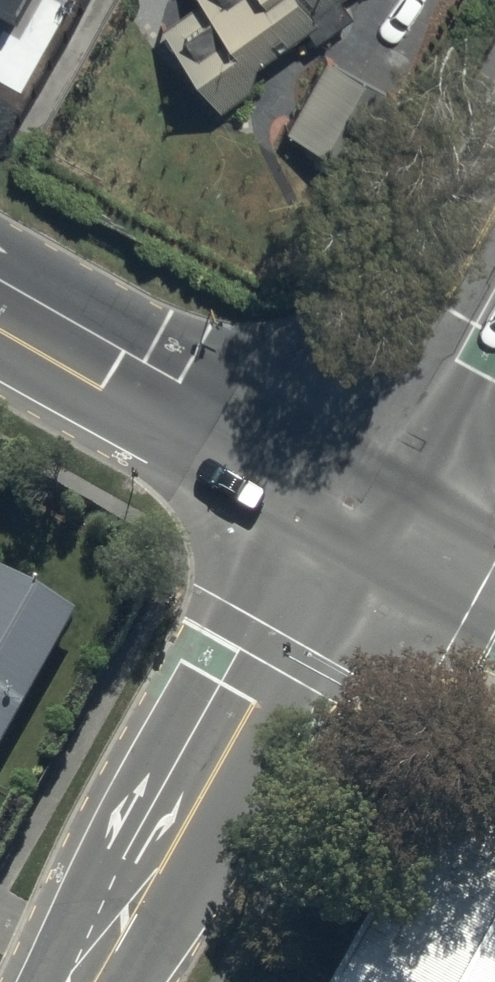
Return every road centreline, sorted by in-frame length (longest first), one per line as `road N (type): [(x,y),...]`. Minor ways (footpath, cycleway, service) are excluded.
road 1 (tertiary): [(343,507),(78,981)]
road 2 (primary): [(0,318),(343,507)]
road 3 (tertiary): [(494,238),(343,507)]
road 4 (primary): [(343,507),(494,592)]

